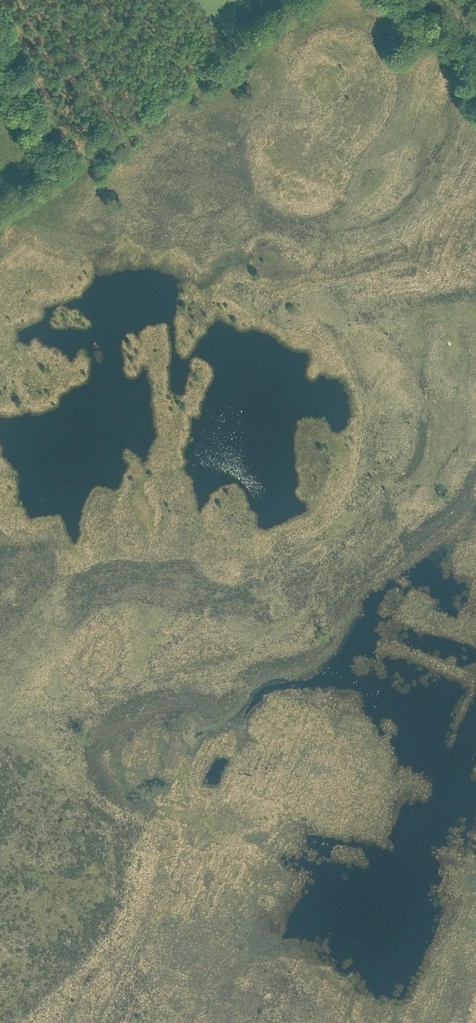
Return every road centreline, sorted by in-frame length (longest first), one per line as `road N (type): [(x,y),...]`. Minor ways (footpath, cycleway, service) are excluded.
road 1 (track): [(314,0),(0,223)]

